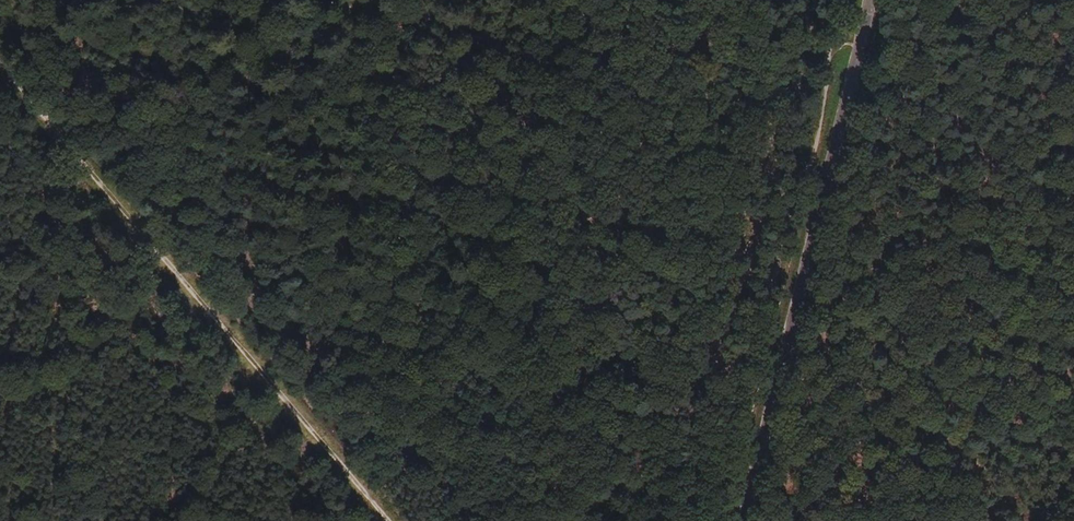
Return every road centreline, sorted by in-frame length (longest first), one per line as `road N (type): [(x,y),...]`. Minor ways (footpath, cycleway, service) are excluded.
road 1 (track): [(0,66),(390,520)]
road 2 (unclassified): [(871,0),(745,520)]

